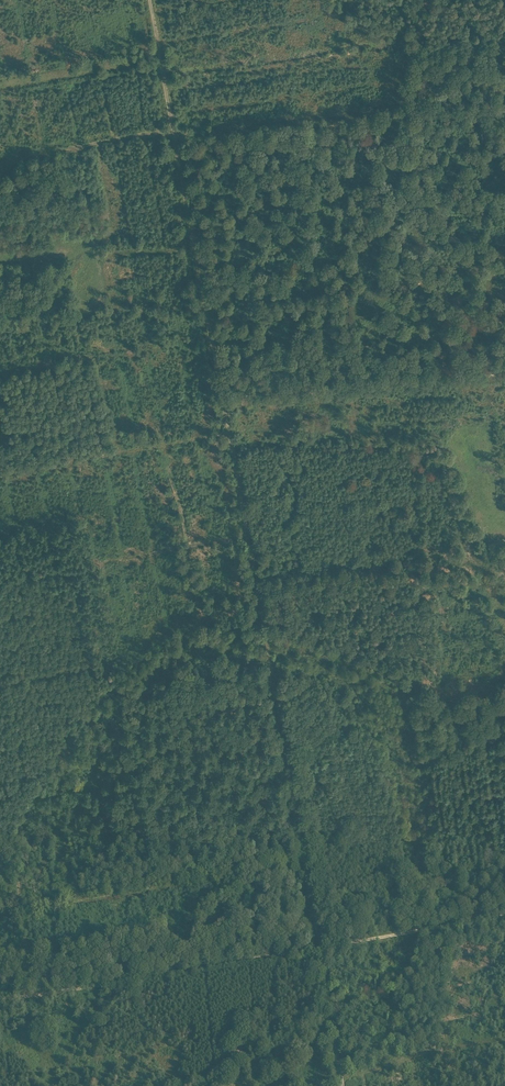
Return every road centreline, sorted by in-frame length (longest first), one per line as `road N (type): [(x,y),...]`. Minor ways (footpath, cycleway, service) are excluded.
road 1 (track): [(150,0),(319,948)]
road 2 (track): [(319,948),(0,1002)]
road 3 (track): [(504,914),(319,948)]
road 4 (track): [(30,997),(14,865),(0,824)]
road 5 (track): [(319,948),(343,1085)]

